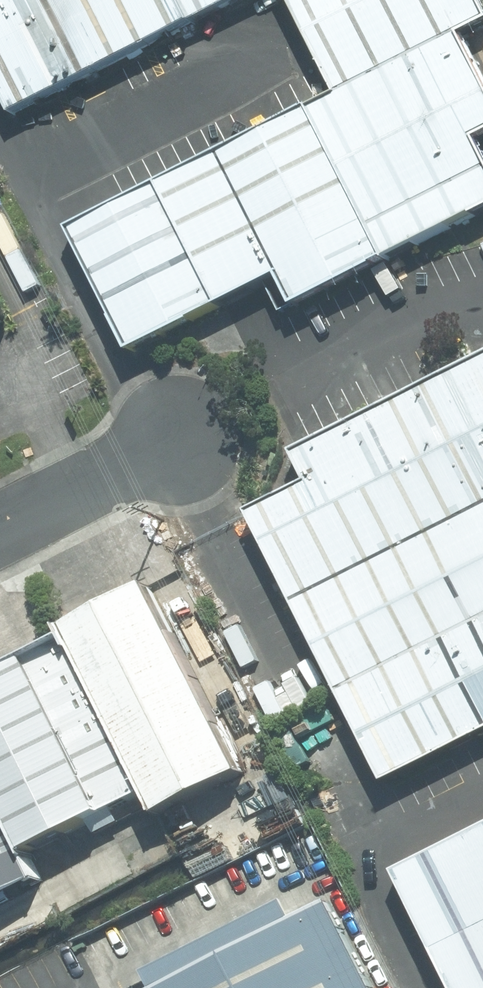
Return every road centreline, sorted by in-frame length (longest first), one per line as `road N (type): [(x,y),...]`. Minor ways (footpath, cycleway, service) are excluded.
road 1 (unclassified): [(178,449),(0,539)]

